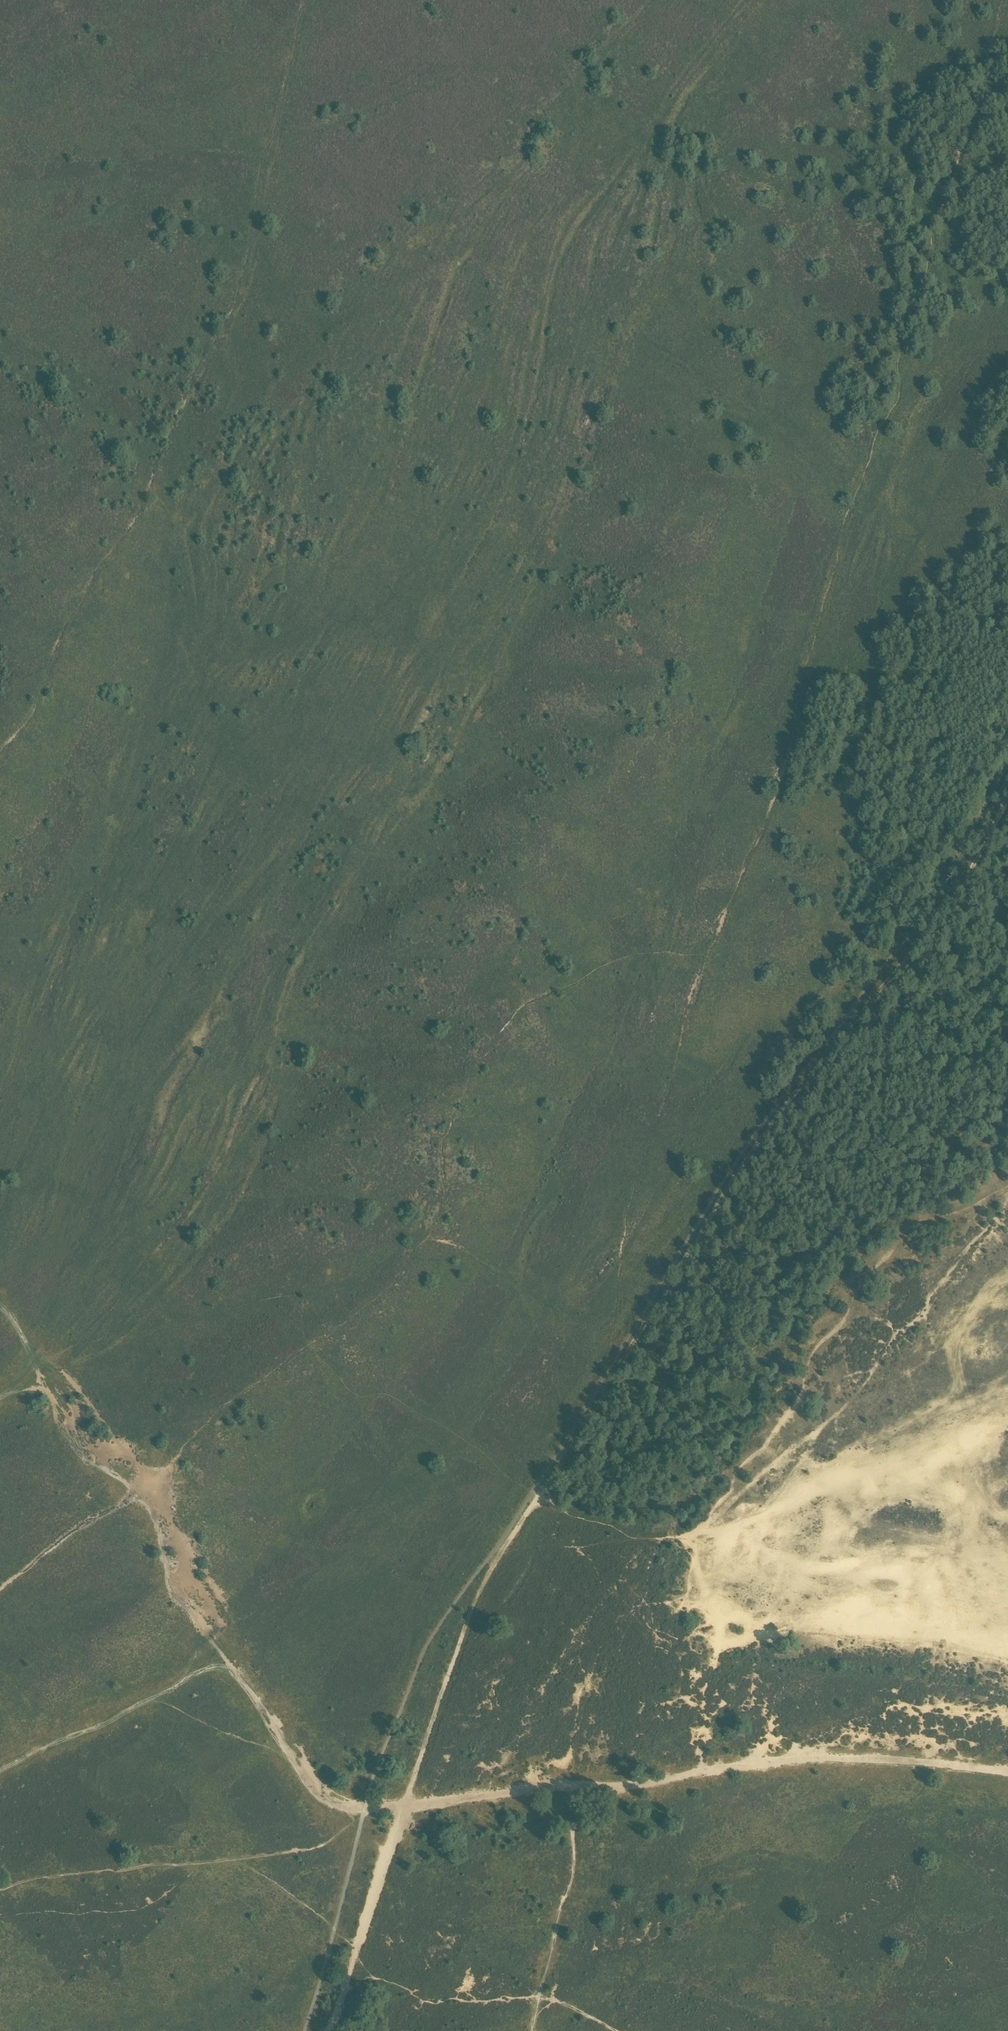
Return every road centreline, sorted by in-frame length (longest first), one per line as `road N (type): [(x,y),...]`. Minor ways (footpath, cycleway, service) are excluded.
road 1 (track): [(329,2030),(498,1557),(759,1145),(947,904),(1007,802)]

